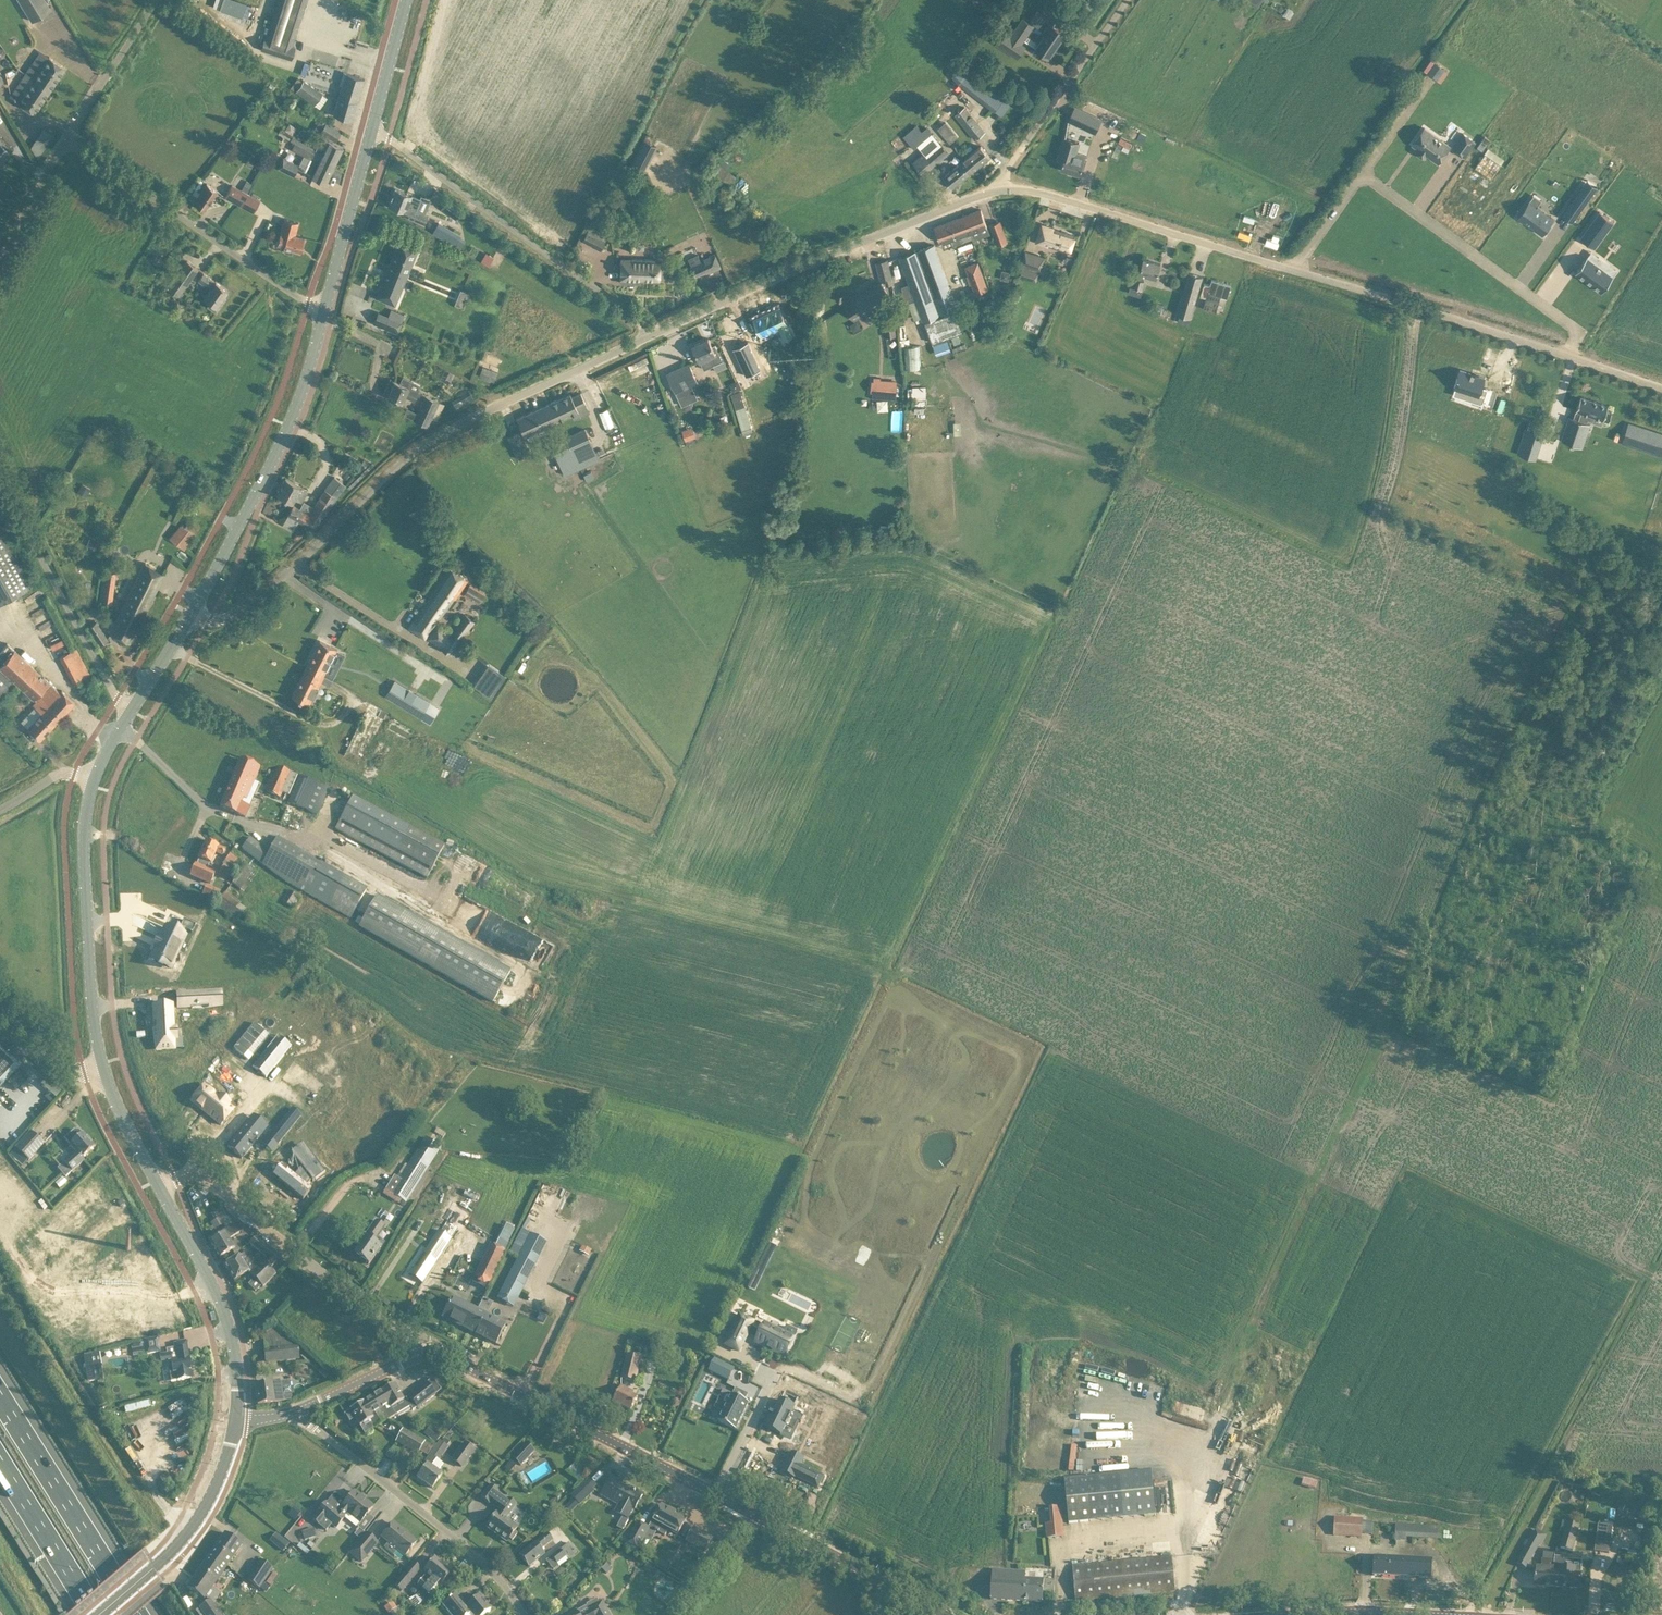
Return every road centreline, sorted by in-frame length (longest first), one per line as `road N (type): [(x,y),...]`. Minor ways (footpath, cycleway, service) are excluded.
road 1 (unclassified): [(1661,388),(1053,195),(998,189)]
road 2 (unclassified): [(191,614),(226,620),(433,438),(651,336)]
road 3 (unclassified): [(651,336),(998,189)]
road 4 (secondary): [(757,1516),(440,1355),(420,1354)]
road 5 (unclassified): [(651,336),(628,310),(371,133)]
road 6 (tertiary): [(191,614),(277,450),(323,312)]
road 7 (unclassified): [(420,1354),(208,1179),(156,1181)]
road 8 (unclassified): [(323,312),(67,138)]
road 9 (unclassified): [(523,1614),(470,1552),(294,1412)]
road 10 (tertiary): [(103,1063),(86,896),(93,785)]
road 11 (unclassified): [(132,709),(113,691),(0,481)]
road 12 (tertiary): [(236,1419),(229,1328),(156,1181)]
road 13 (motorway): [(135,1614),(0,1399)]
road 14 (secondary): [(101,1614),(191,1530),(211,1500),(236,1419)]
road 15 (unclassified): [(998,189),(1127,0)]
road 16 (secondary): [(942,1614),(757,1516)]
road 17 (motorway): [(0,1457),(99,1614)]
road 18 (tertiary): [(323,312),(371,133)]
road 19 (unclassified): [(67,138),(156,0)]
road 20 (secondary): [(1450,1614),(1296,1614)]
road 21 (secondary): [(294,1412),(420,1354)]
road 22 (unclassified): [(0,259),(67,138)]
road 23 (tertiary): [(371,133),(406,0)]
road 24 (tertiary): [(156,1181),(103,1063)]
road 25 (unclassified): [(675,1614),(757,1516)]
road 26 (unclassified): [(103,1063),(75,1070),(0,1014)]

